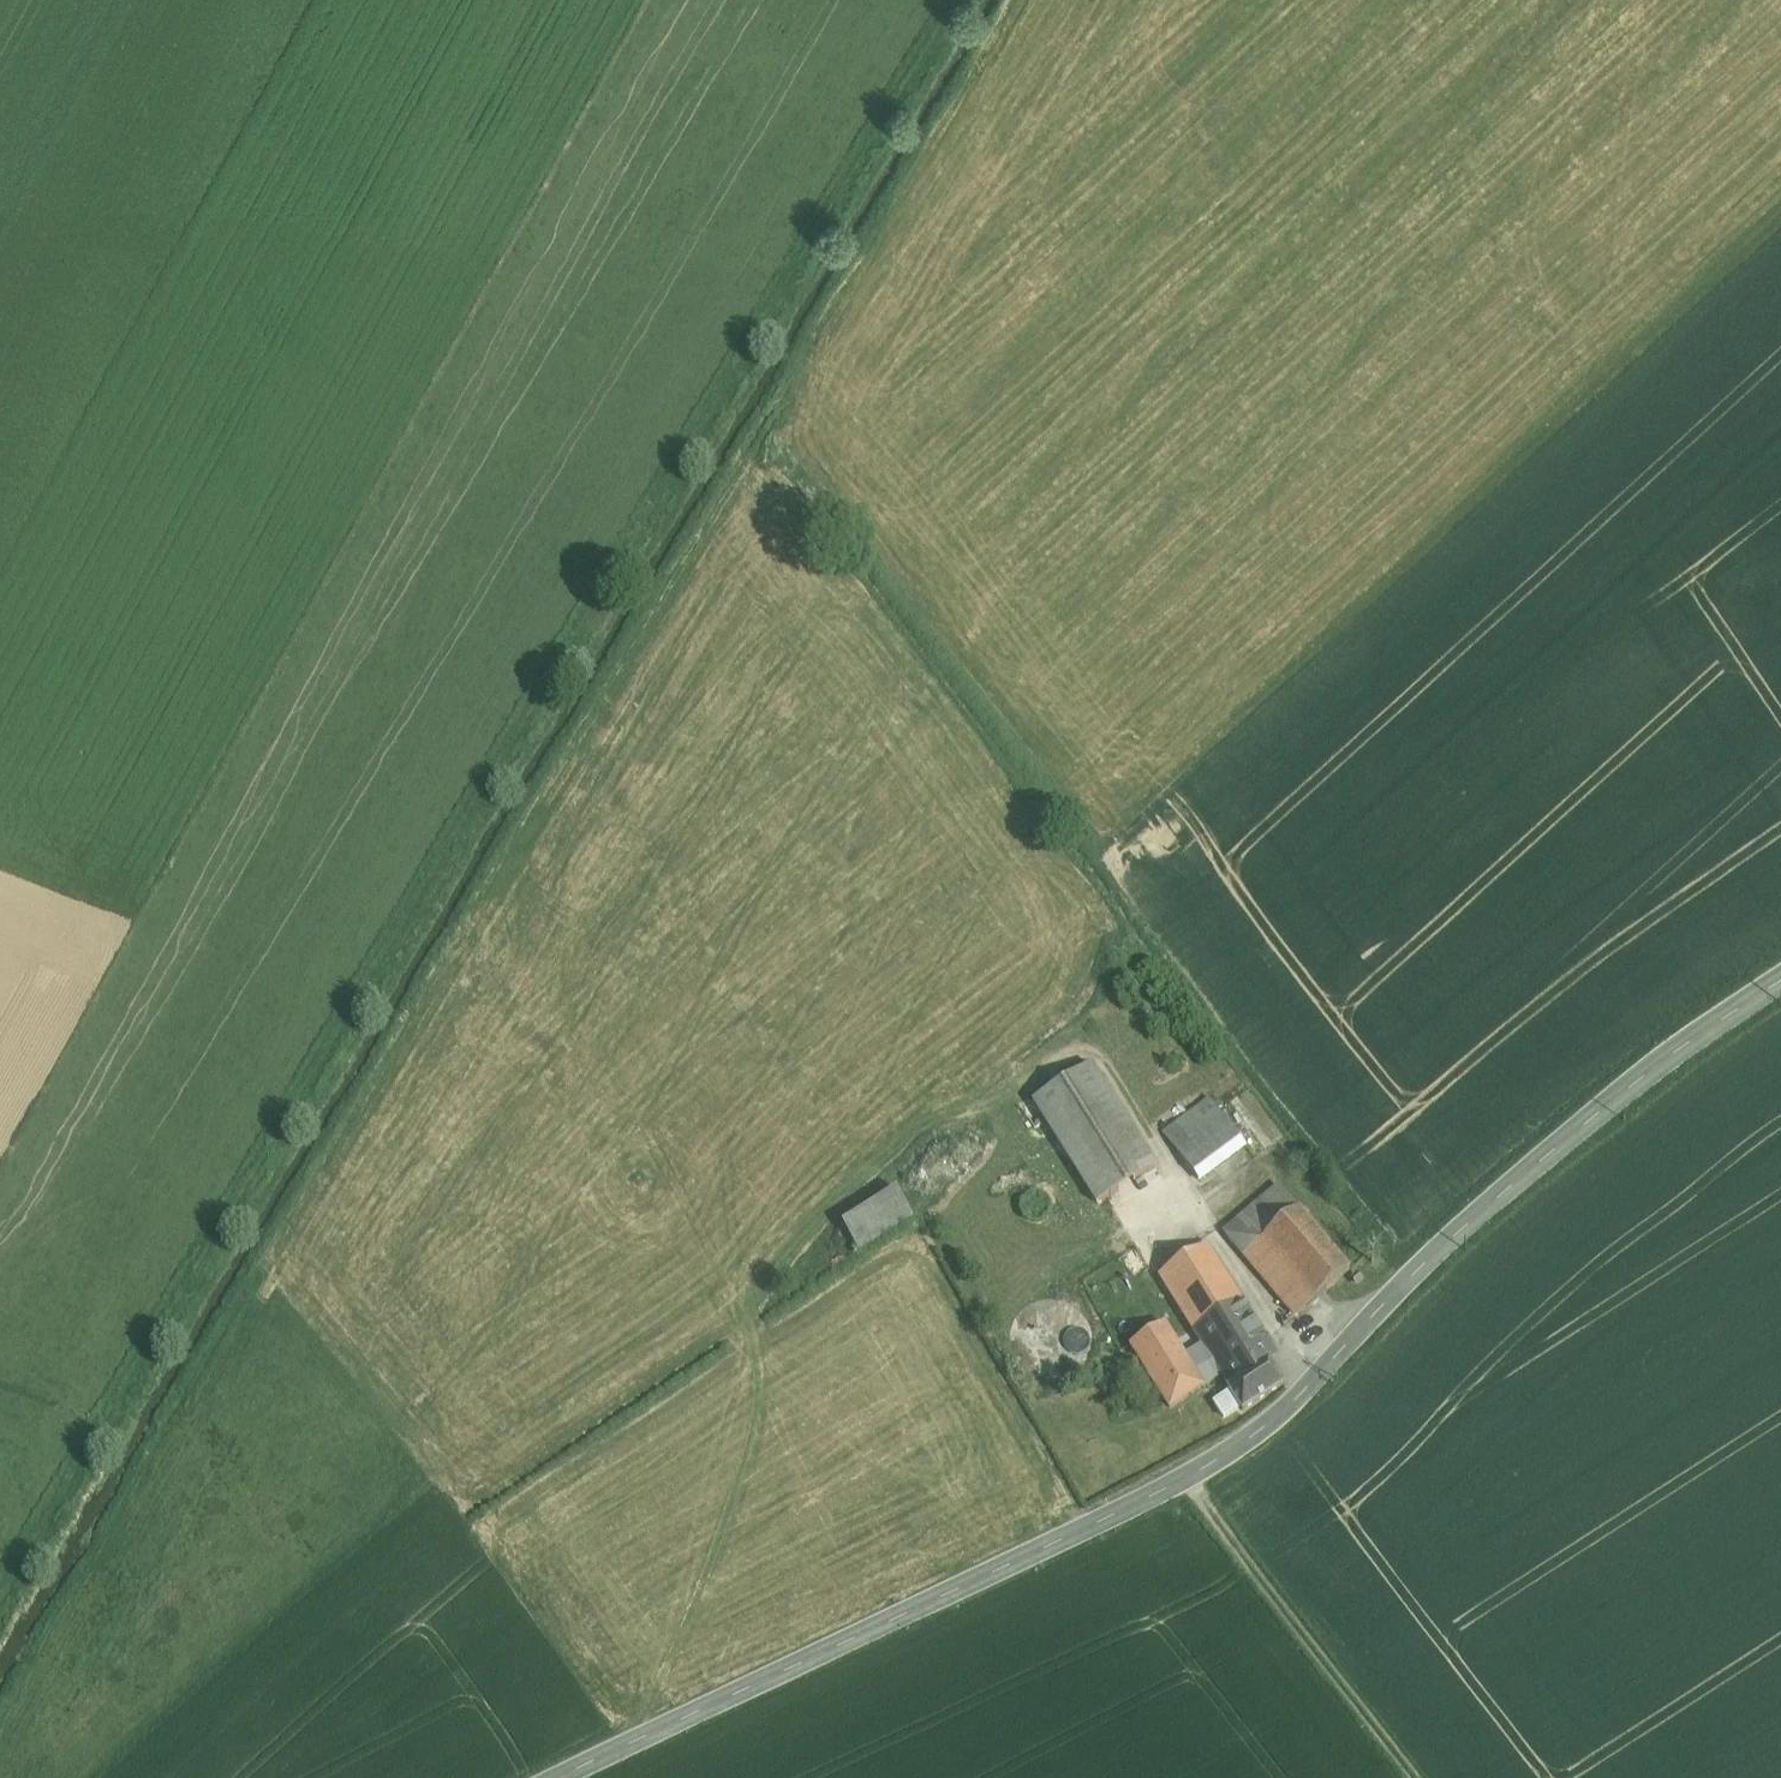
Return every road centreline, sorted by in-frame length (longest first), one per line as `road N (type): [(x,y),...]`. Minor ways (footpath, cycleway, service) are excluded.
road 1 (tertiary): [(559,1777),(1185,1480),(1272,1422),(1459,1230),(1645,1075),(1780,980)]
road 2 (track): [(1185,1480),(1415,1777)]

